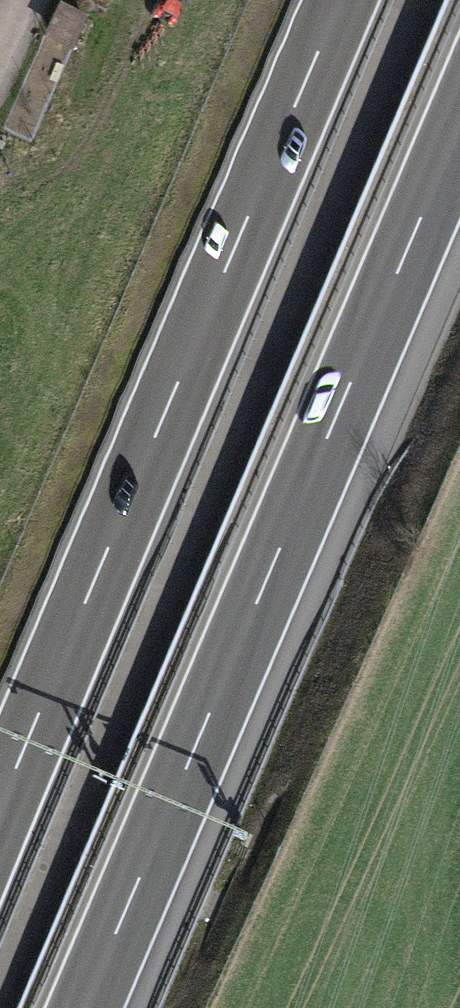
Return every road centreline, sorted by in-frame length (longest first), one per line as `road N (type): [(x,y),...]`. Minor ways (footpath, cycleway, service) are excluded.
road 1 (motorway): [(85,1007),(459,128)]
road 2 (motorway): [(340,0),(0,807)]

